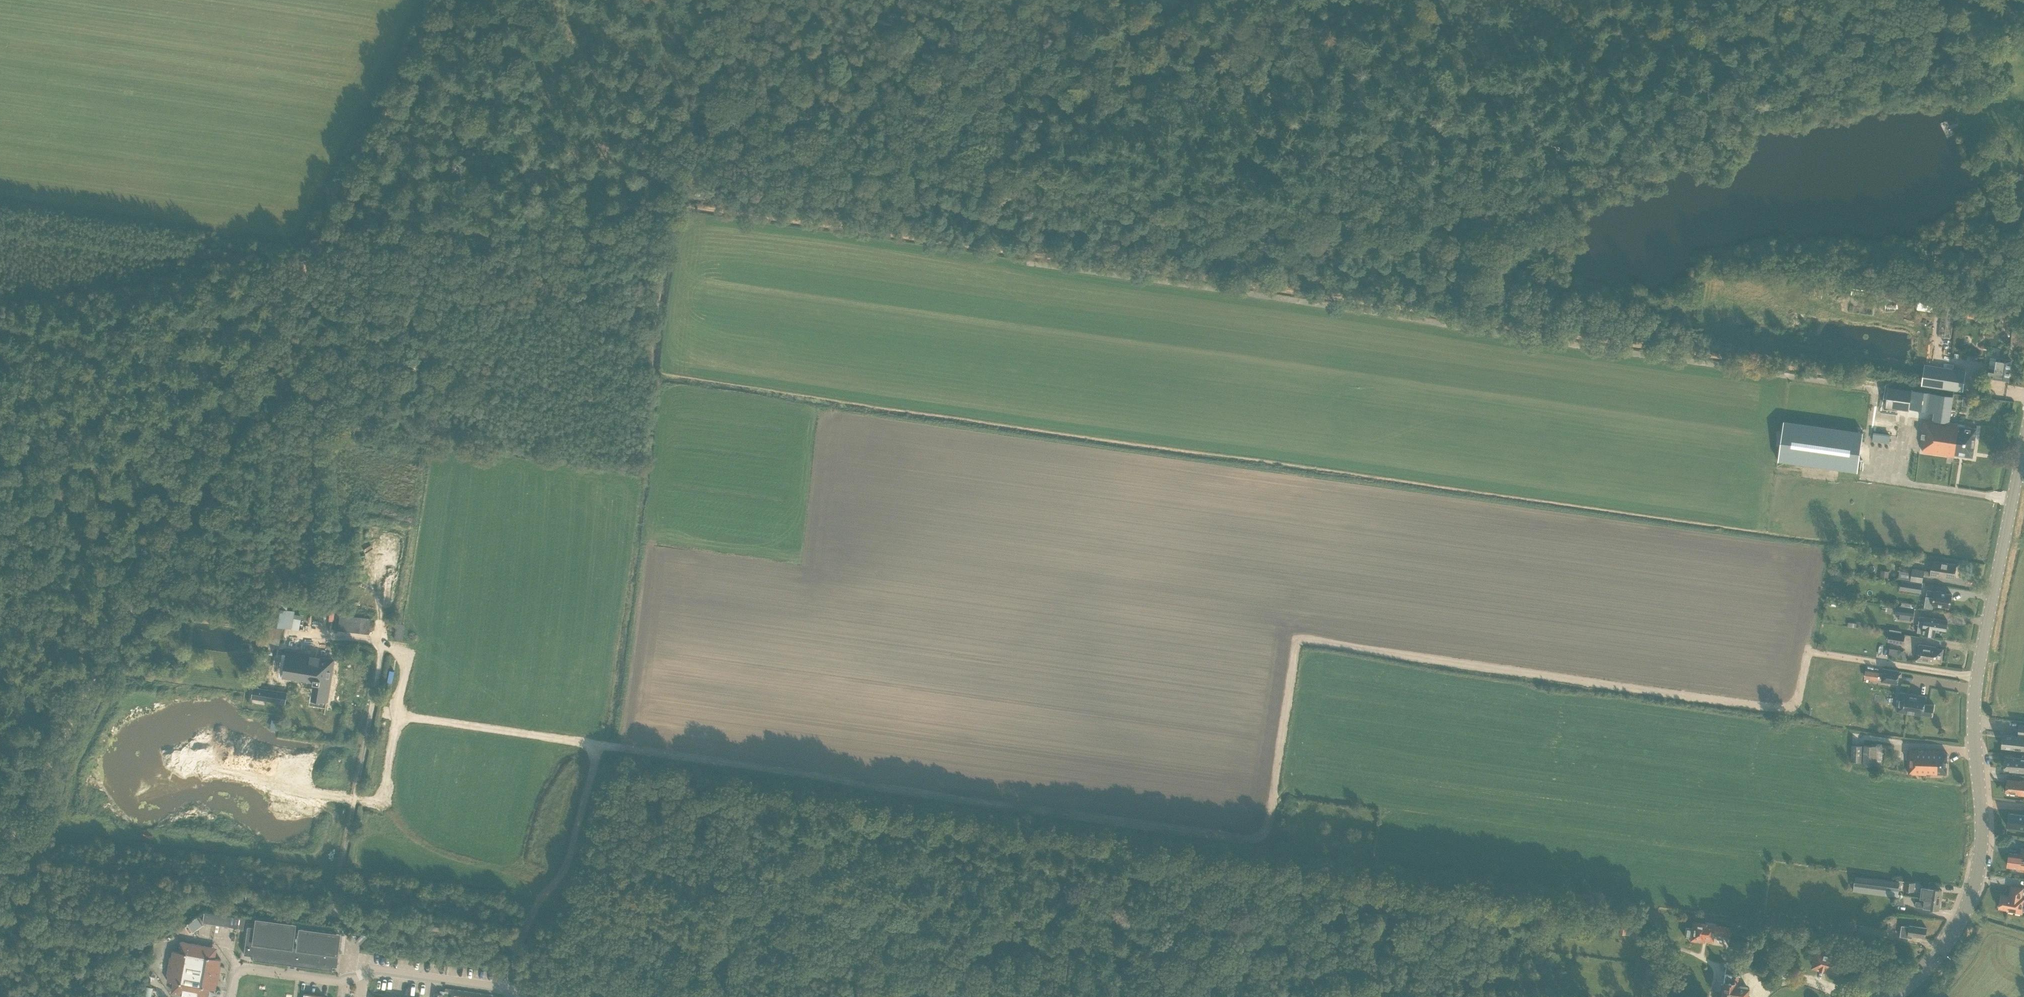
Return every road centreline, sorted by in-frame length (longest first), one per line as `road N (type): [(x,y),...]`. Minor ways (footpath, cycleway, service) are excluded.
road 1 (track): [(307,266),(0,860)]
road 2 (tertiary): [(1893,996),(1951,939),(1979,871),(1974,708),(2023,447)]
road 3 (track): [(0,218),(307,266)]
road 4 (track): [(447,0),(307,266)]
road 5 (residential): [(519,996),(518,959),(497,937),(341,913)]

